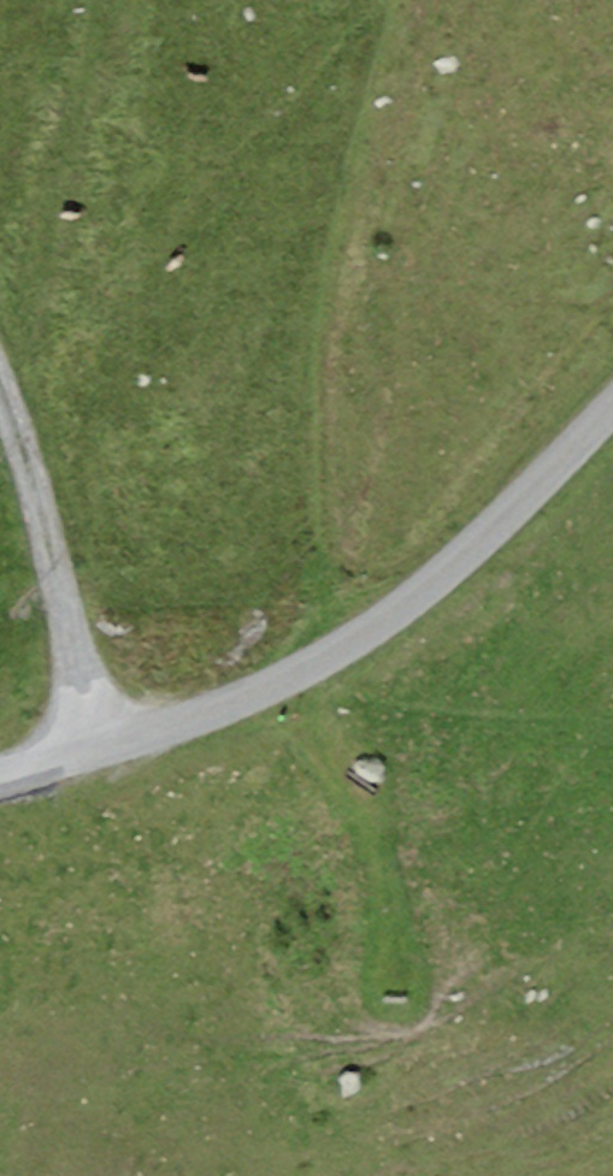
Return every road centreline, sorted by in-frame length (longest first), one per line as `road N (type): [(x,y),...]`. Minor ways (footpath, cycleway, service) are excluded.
road 1 (track): [(612,424),(528,516),(320,678),(92,736),(0,775)]
road 2 (track): [(92,736),(0,453)]

